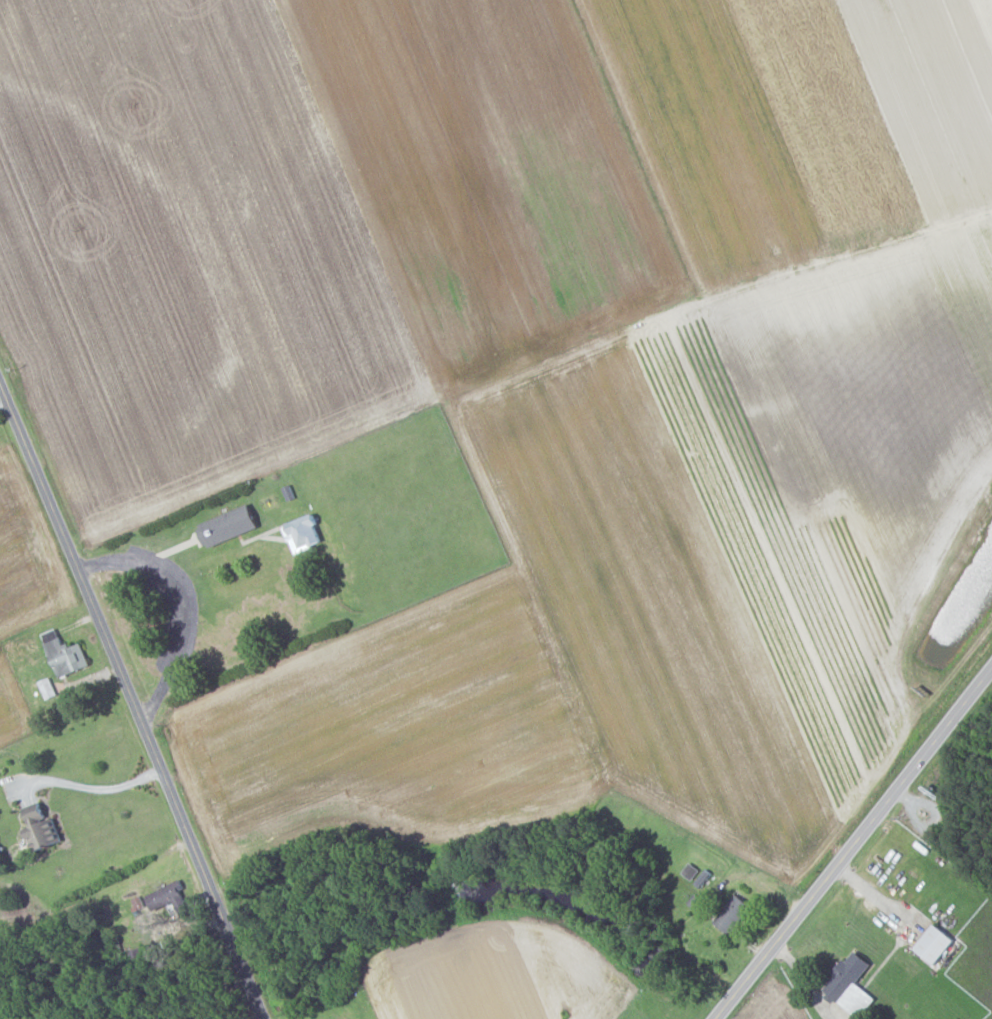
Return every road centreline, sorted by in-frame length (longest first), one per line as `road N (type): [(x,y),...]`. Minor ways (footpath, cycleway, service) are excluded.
road 1 (residential): [(264,1018),(0,392)]
road 2 (primary): [(716,1018),(991,667)]

